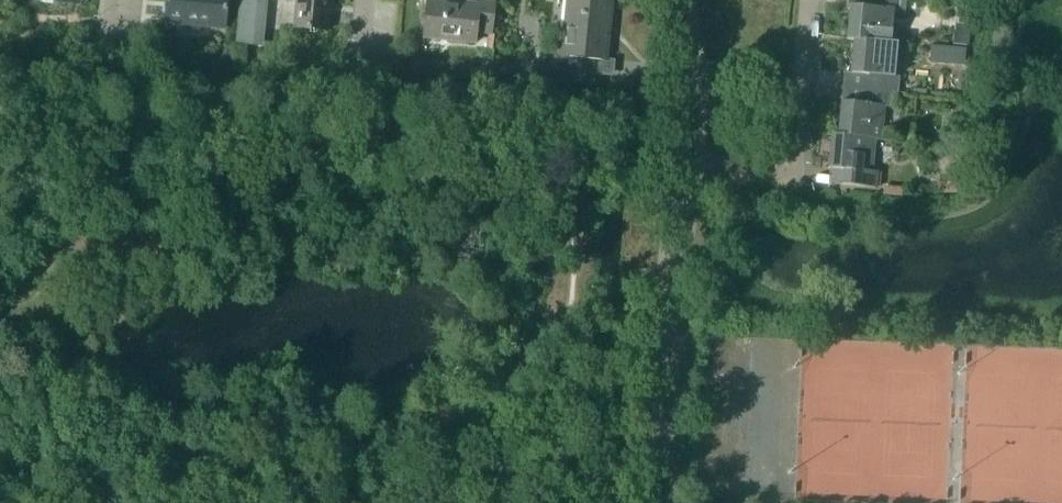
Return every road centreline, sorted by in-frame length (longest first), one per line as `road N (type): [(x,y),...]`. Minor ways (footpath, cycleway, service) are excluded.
road 1 (residential): [(649,502),(684,170)]
road 2 (residential): [(684,170),(762,174),(781,169),(794,153),(808,0)]
road 3 (residential): [(684,170),(693,44),(682,0)]

